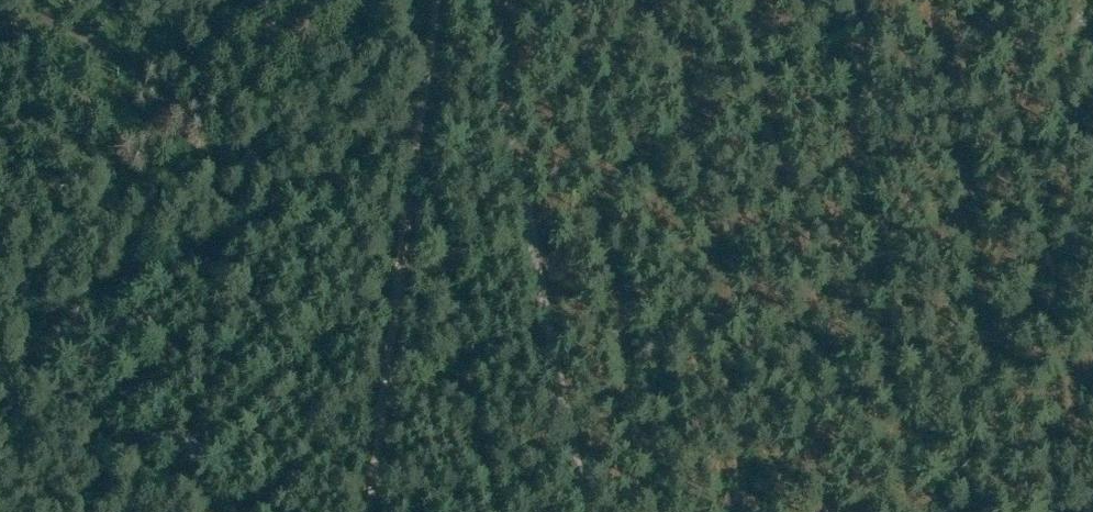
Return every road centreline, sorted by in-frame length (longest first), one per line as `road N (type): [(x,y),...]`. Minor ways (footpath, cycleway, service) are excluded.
road 1 (track): [(488,0),(588,511)]
road 2 (track): [(423,0),(360,511)]

